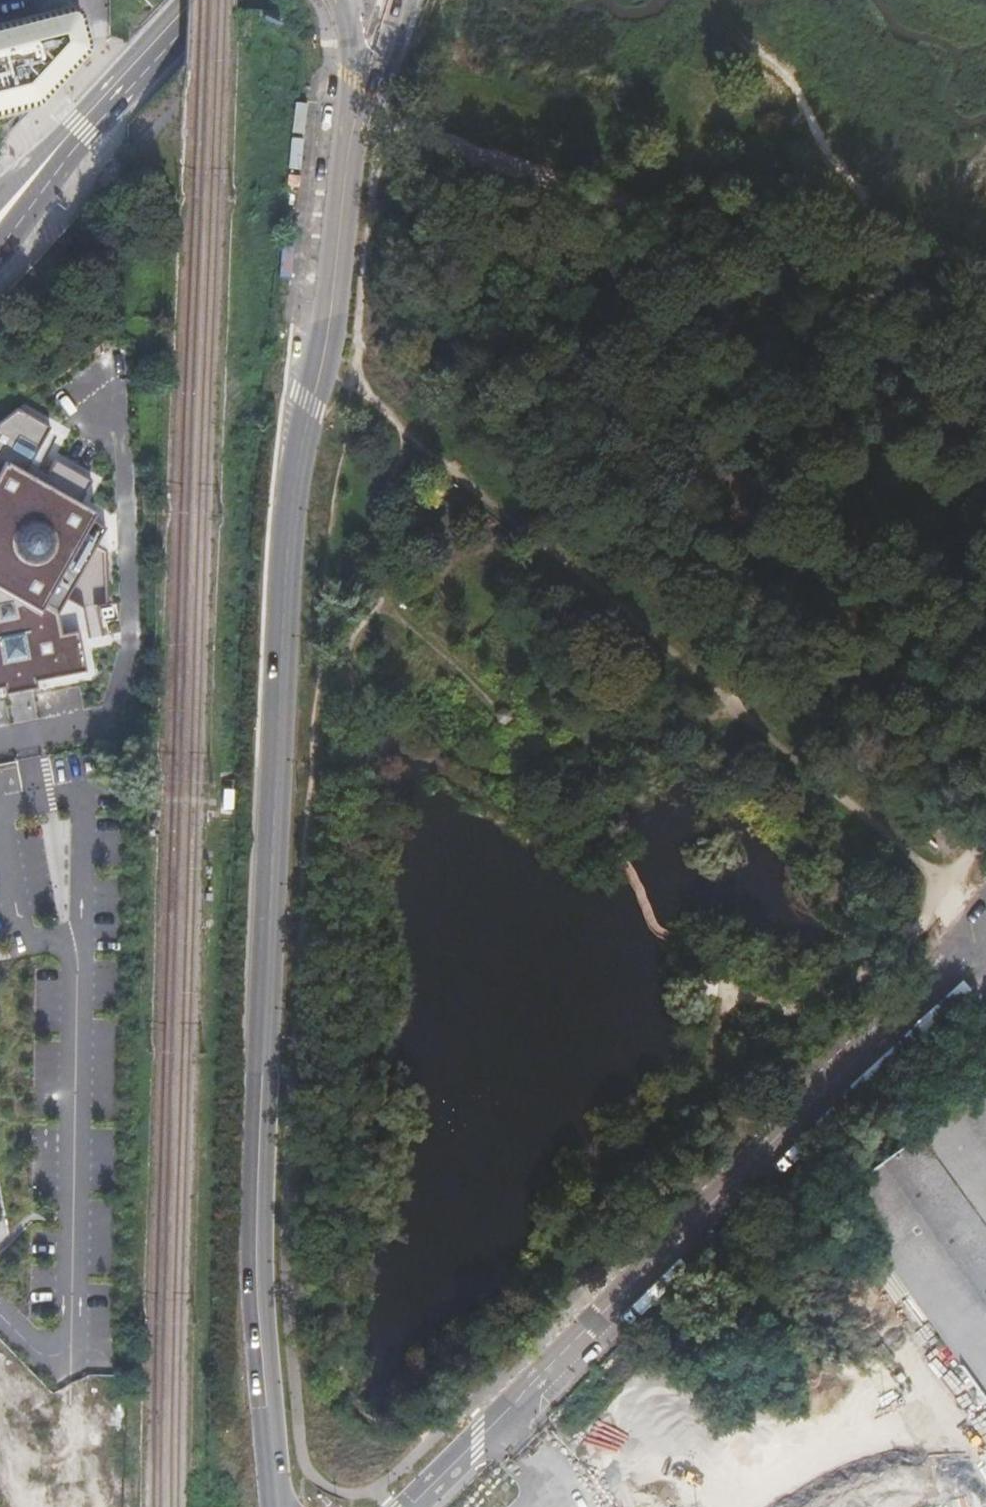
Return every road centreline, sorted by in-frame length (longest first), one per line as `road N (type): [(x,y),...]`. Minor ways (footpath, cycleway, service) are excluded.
road 1 (unclassified): [(337,0),(346,117),(283,558),(260,1124),(260,1395),(275,1506)]
road 2 (unclassified): [(985,903),(605,1330),(506,1427)]
road 3 (track): [(734,992),(773,1009),(806,1005),(917,928),(945,882)]
road 4 (tertiary): [(24,184),(197,0)]
road 5 (unclassified): [(416,1506),(506,1427)]

